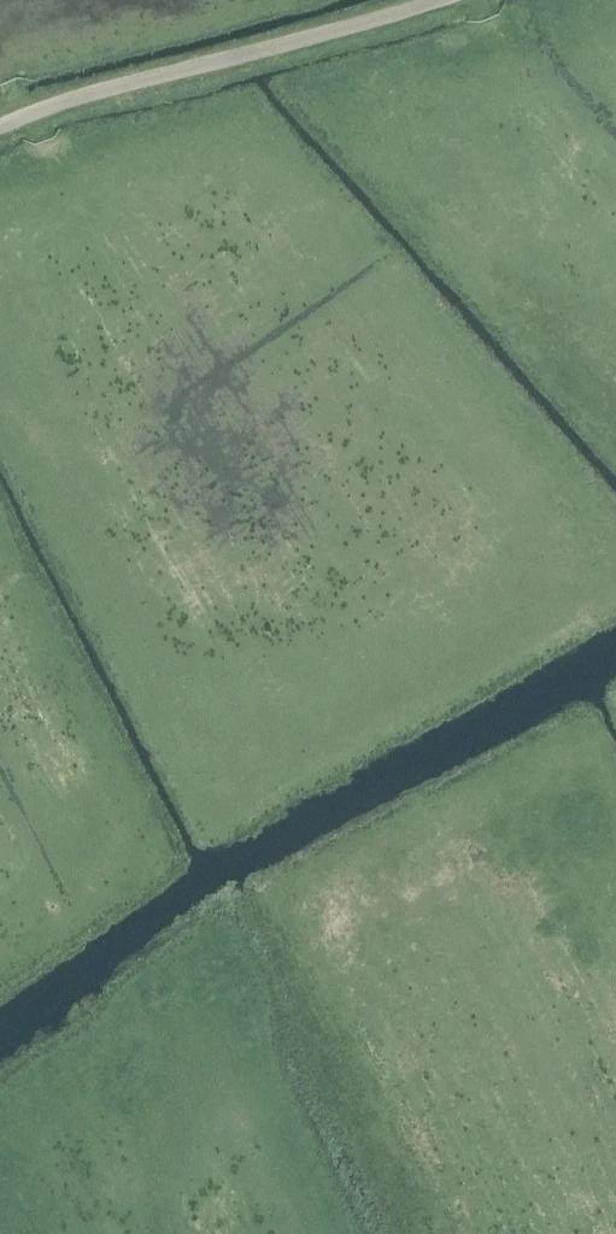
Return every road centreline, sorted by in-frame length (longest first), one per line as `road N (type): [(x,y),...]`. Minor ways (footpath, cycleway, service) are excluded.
road 1 (track): [(0,129),(443,0)]

